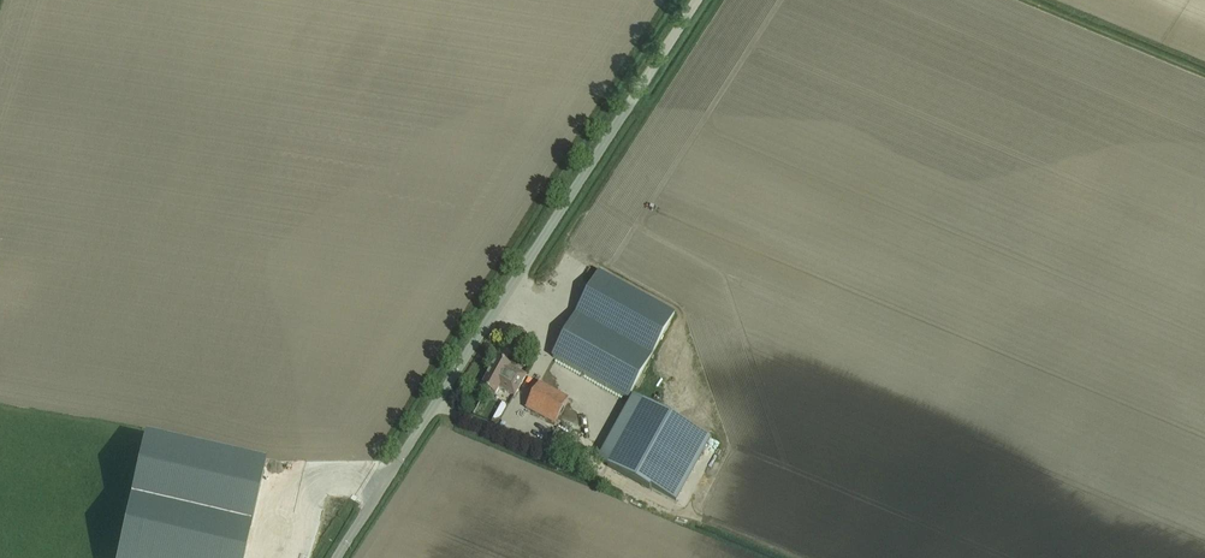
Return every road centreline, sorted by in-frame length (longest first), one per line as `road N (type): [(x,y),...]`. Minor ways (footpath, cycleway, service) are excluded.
road 1 (tertiary): [(338,557),(698,0)]
road 2 (track): [(539,365),(605,401),(589,434),(589,459),(615,480),(803,557)]

